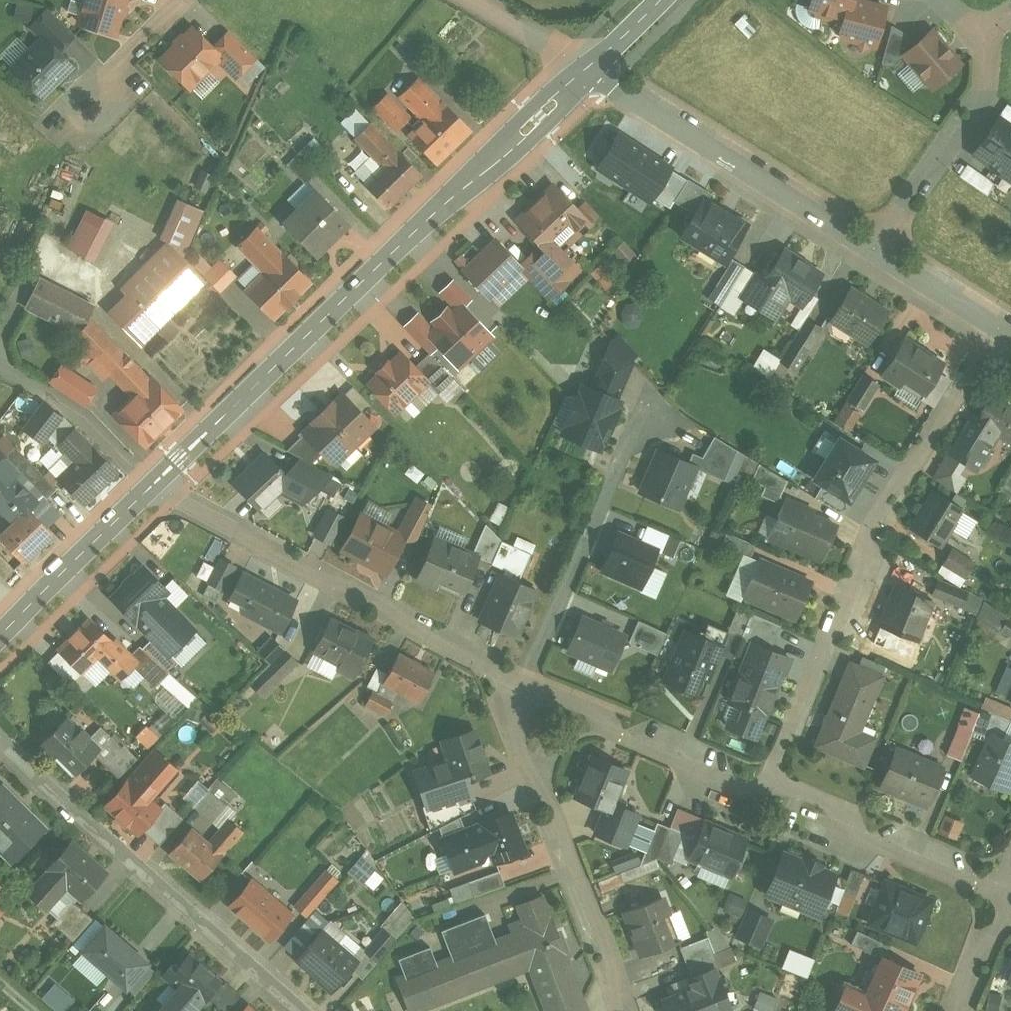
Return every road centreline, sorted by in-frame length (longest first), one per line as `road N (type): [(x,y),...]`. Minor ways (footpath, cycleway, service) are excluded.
road 1 (secondary): [(150,487),(590,59)]
road 2 (residential): [(995,314),(886,500),(767,784)]
road 3 (residential): [(305,1010),(0,735)]
road 4 (residential): [(150,487),(487,664)]
road 5 (residential): [(619,1010),(487,664)]
road 6 (residential): [(880,244),(590,59)]
road 7 (residential): [(525,681),(646,401)]
road 8 (residential): [(767,784),(1010,888)]
road 9 (residential): [(525,681),(767,784)]
road 10 (residential): [(880,244),(987,90),(988,29)]
road 11 (secondary): [(0,637),(150,487)]
road 12 (residential): [(150,487),(86,414),(0,366)]
road 13 (residential): [(184,0),(119,65),(89,109)]
road 14 (residential): [(995,314),(880,244)]
road 15 (residential): [(1010,888),(956,1010)]

